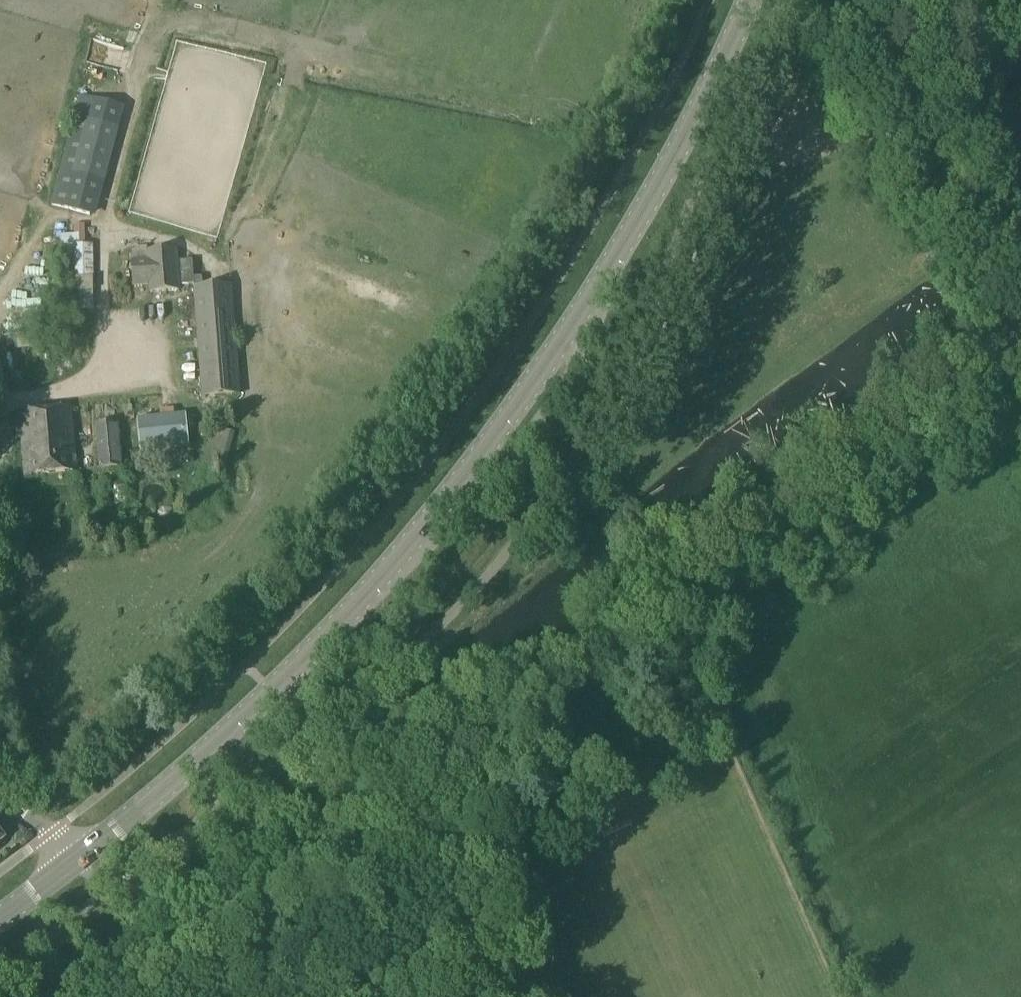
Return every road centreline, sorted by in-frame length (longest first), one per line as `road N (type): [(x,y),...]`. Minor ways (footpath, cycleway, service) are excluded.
road 1 (secondary): [(77,860),(270,692),(448,497),(623,244),(749,0)]
road 2 (track): [(687,587),(1017,335)]
road 3 (track): [(134,996),(403,790)]
road 4 (track): [(1017,335),(869,38)]
road 5 (track): [(403,790),(666,589)]
road 6 (track): [(504,996),(403,790)]

